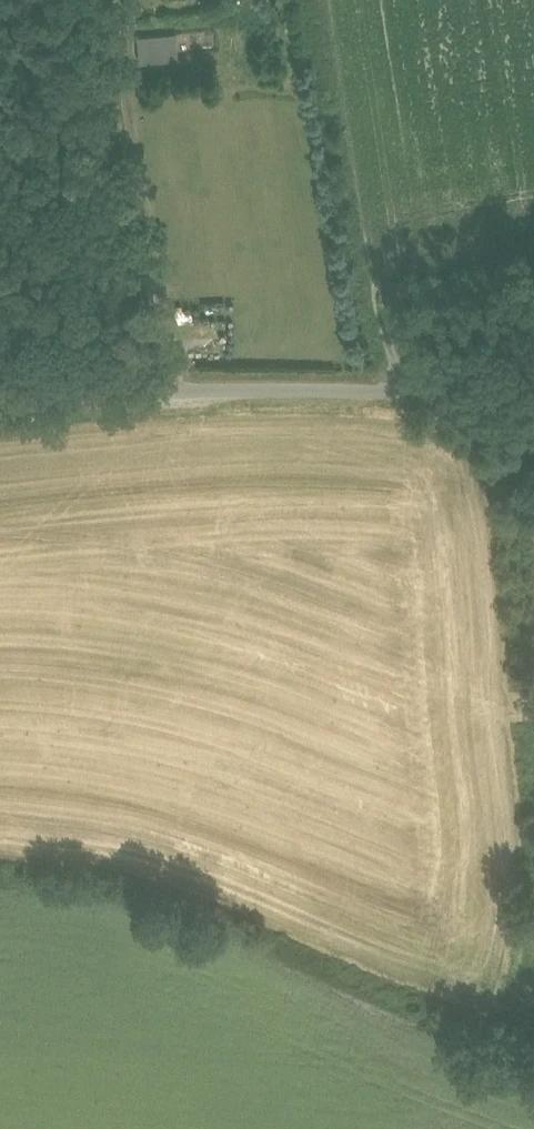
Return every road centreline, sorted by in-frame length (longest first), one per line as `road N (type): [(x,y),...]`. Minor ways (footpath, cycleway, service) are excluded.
road 1 (unclassified): [(533,404),(216,389),(0,409)]

